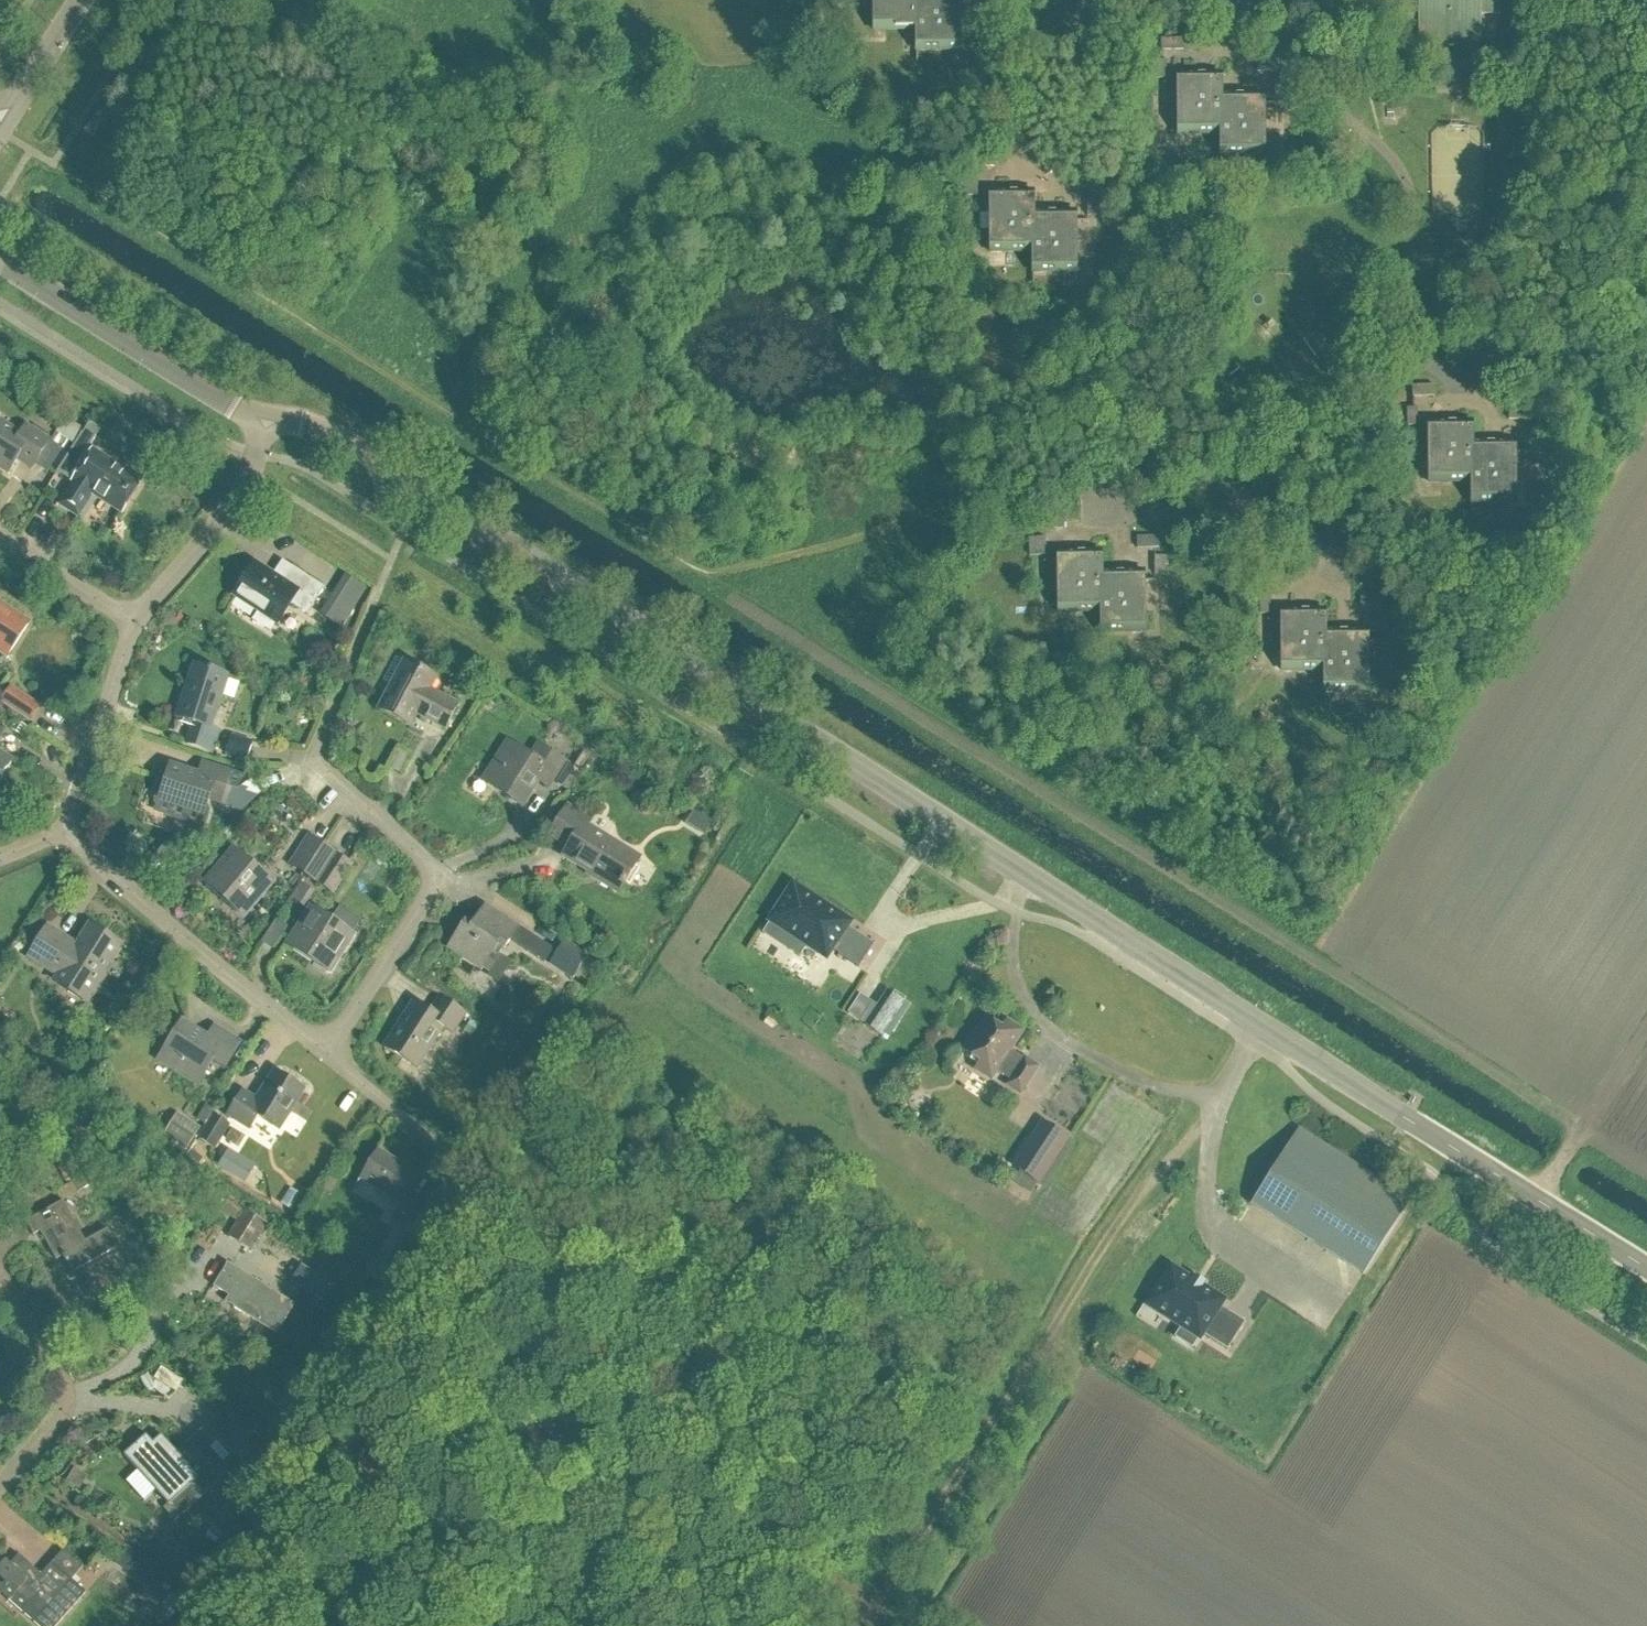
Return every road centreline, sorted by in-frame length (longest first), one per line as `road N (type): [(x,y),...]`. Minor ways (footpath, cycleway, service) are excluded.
road 1 (tertiary): [(264,423),(301,425),(415,481),(1646,1268)]
road 2 (track): [(1220,1098),(1117,1220),(857,1625)]
road 3 (residential): [(368,624),(321,732),(322,778),(412,844),(428,878),(424,901),(327,1052)]
road 4 (residential): [(327,1052),(63,830)]
road 5 (tertiary): [(264,423),(0,265)]
road 6 (track): [(1646,1024),(1503,1254)]
road 7 (residential): [(0,1481),(59,1416),(64,1400),(0,1282)]
road 8 (residential): [(136,620),(235,500),(264,423)]
road 9 (residential): [(63,830),(136,620)]
road 10 (residential): [(456,1164),(327,1052)]
road 11 (residential): [(0,538),(136,620)]
road 12 (unclassified): [(6,114),(79,0)]

